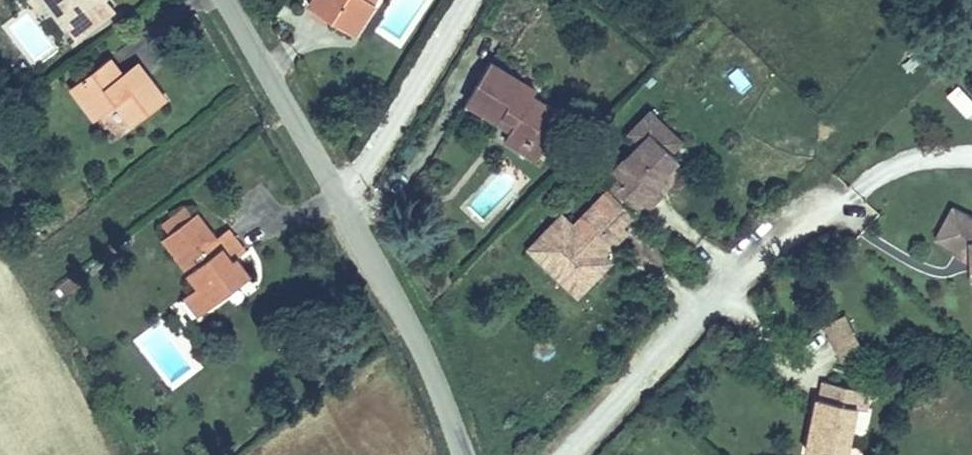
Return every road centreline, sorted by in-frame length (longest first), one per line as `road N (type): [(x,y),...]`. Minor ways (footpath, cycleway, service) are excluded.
road 1 (residential): [(465,454),(399,298),(223,0)]

